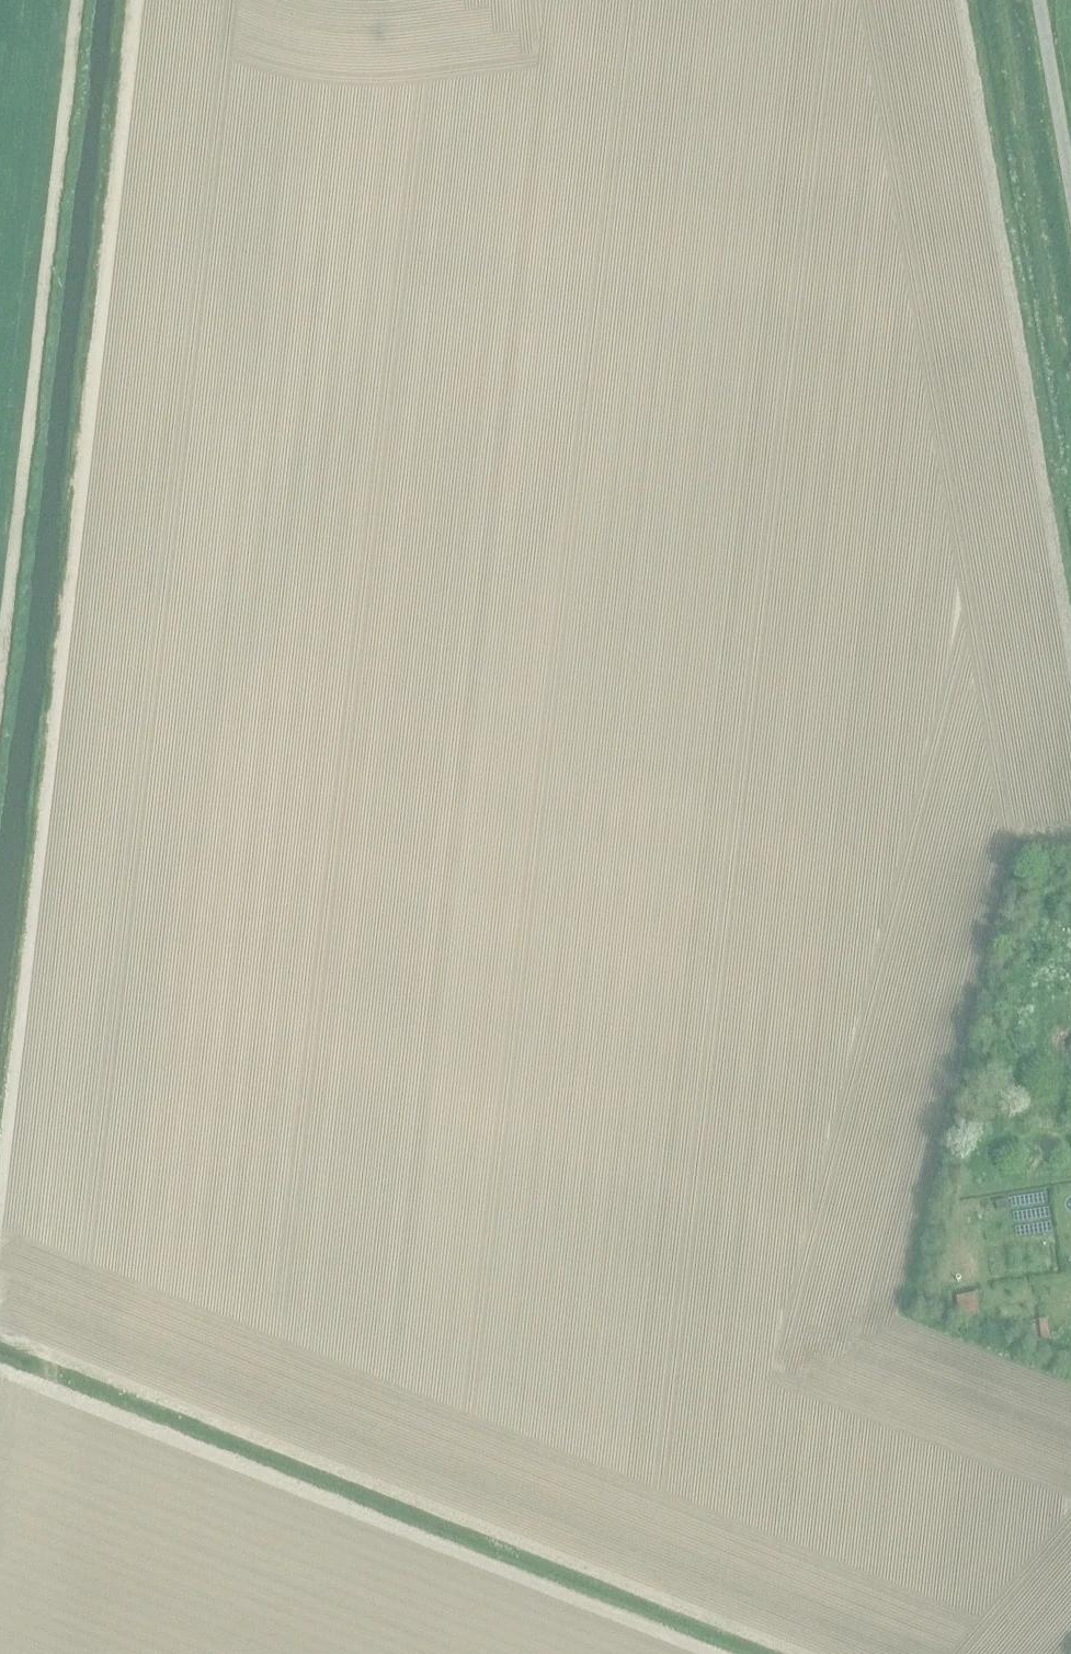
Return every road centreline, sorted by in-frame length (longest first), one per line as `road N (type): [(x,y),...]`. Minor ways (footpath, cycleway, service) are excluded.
road 1 (unclassified): [(1070,192),(1039,0)]

